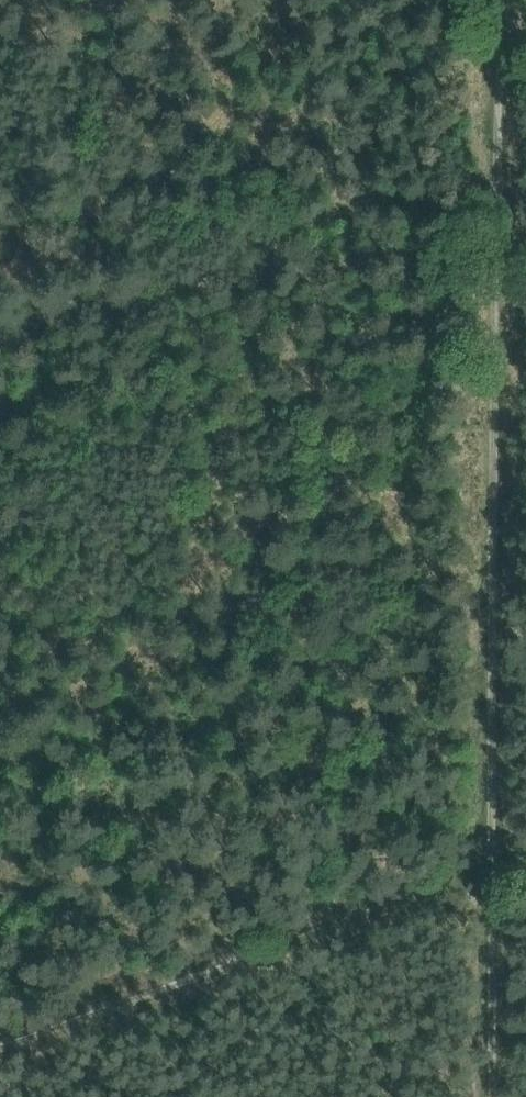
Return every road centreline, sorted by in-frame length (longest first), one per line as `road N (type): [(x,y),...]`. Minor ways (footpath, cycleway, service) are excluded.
road 1 (track): [(495,1096),(497,236)]
road 2 (track): [(267,950),(0,1048)]
road 3 (track): [(525,858),(267,950)]
road 4 (track): [(497,236),(498,0)]

